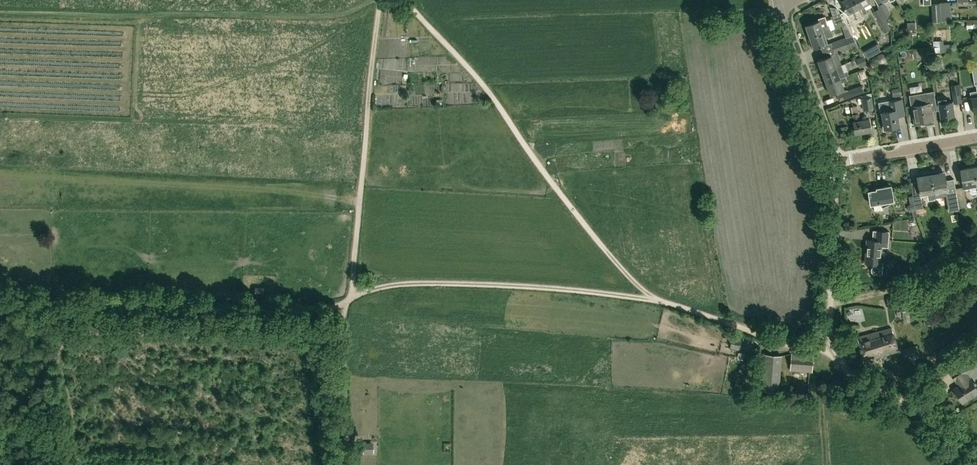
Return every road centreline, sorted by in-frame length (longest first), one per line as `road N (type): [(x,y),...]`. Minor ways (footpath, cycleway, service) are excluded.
road 1 (track): [(345,307),(355,295),(388,286),(529,286),(658,301),(738,327)]
road 2 (track): [(658,301),(577,217),(483,84),(405,0)]
road 3 (track): [(0,306),(345,307)]
road 4 (track): [(355,295),(380,0)]
road 5 (track): [(965,464),(932,421),(856,382),(828,347),(781,343),(738,327)]
road 6 (residential): [(832,163),(779,6)]
road 7 (track): [(349,464),(345,307)]
road 8 (residential): [(832,163),(976,137)]
road 9 (residential): [(831,294),(832,163)]

